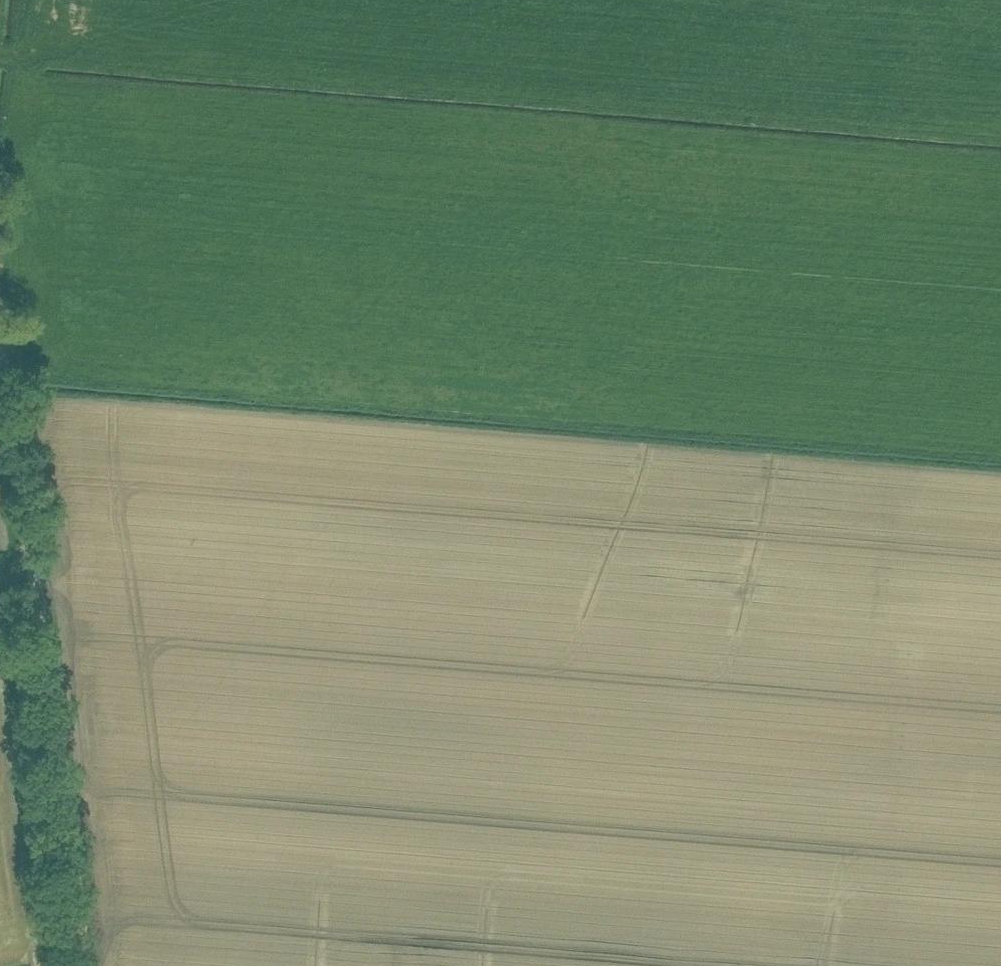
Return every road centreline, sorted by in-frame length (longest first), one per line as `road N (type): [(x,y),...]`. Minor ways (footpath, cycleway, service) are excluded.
road 1 (unclassified): [(0,337),(84,965)]

